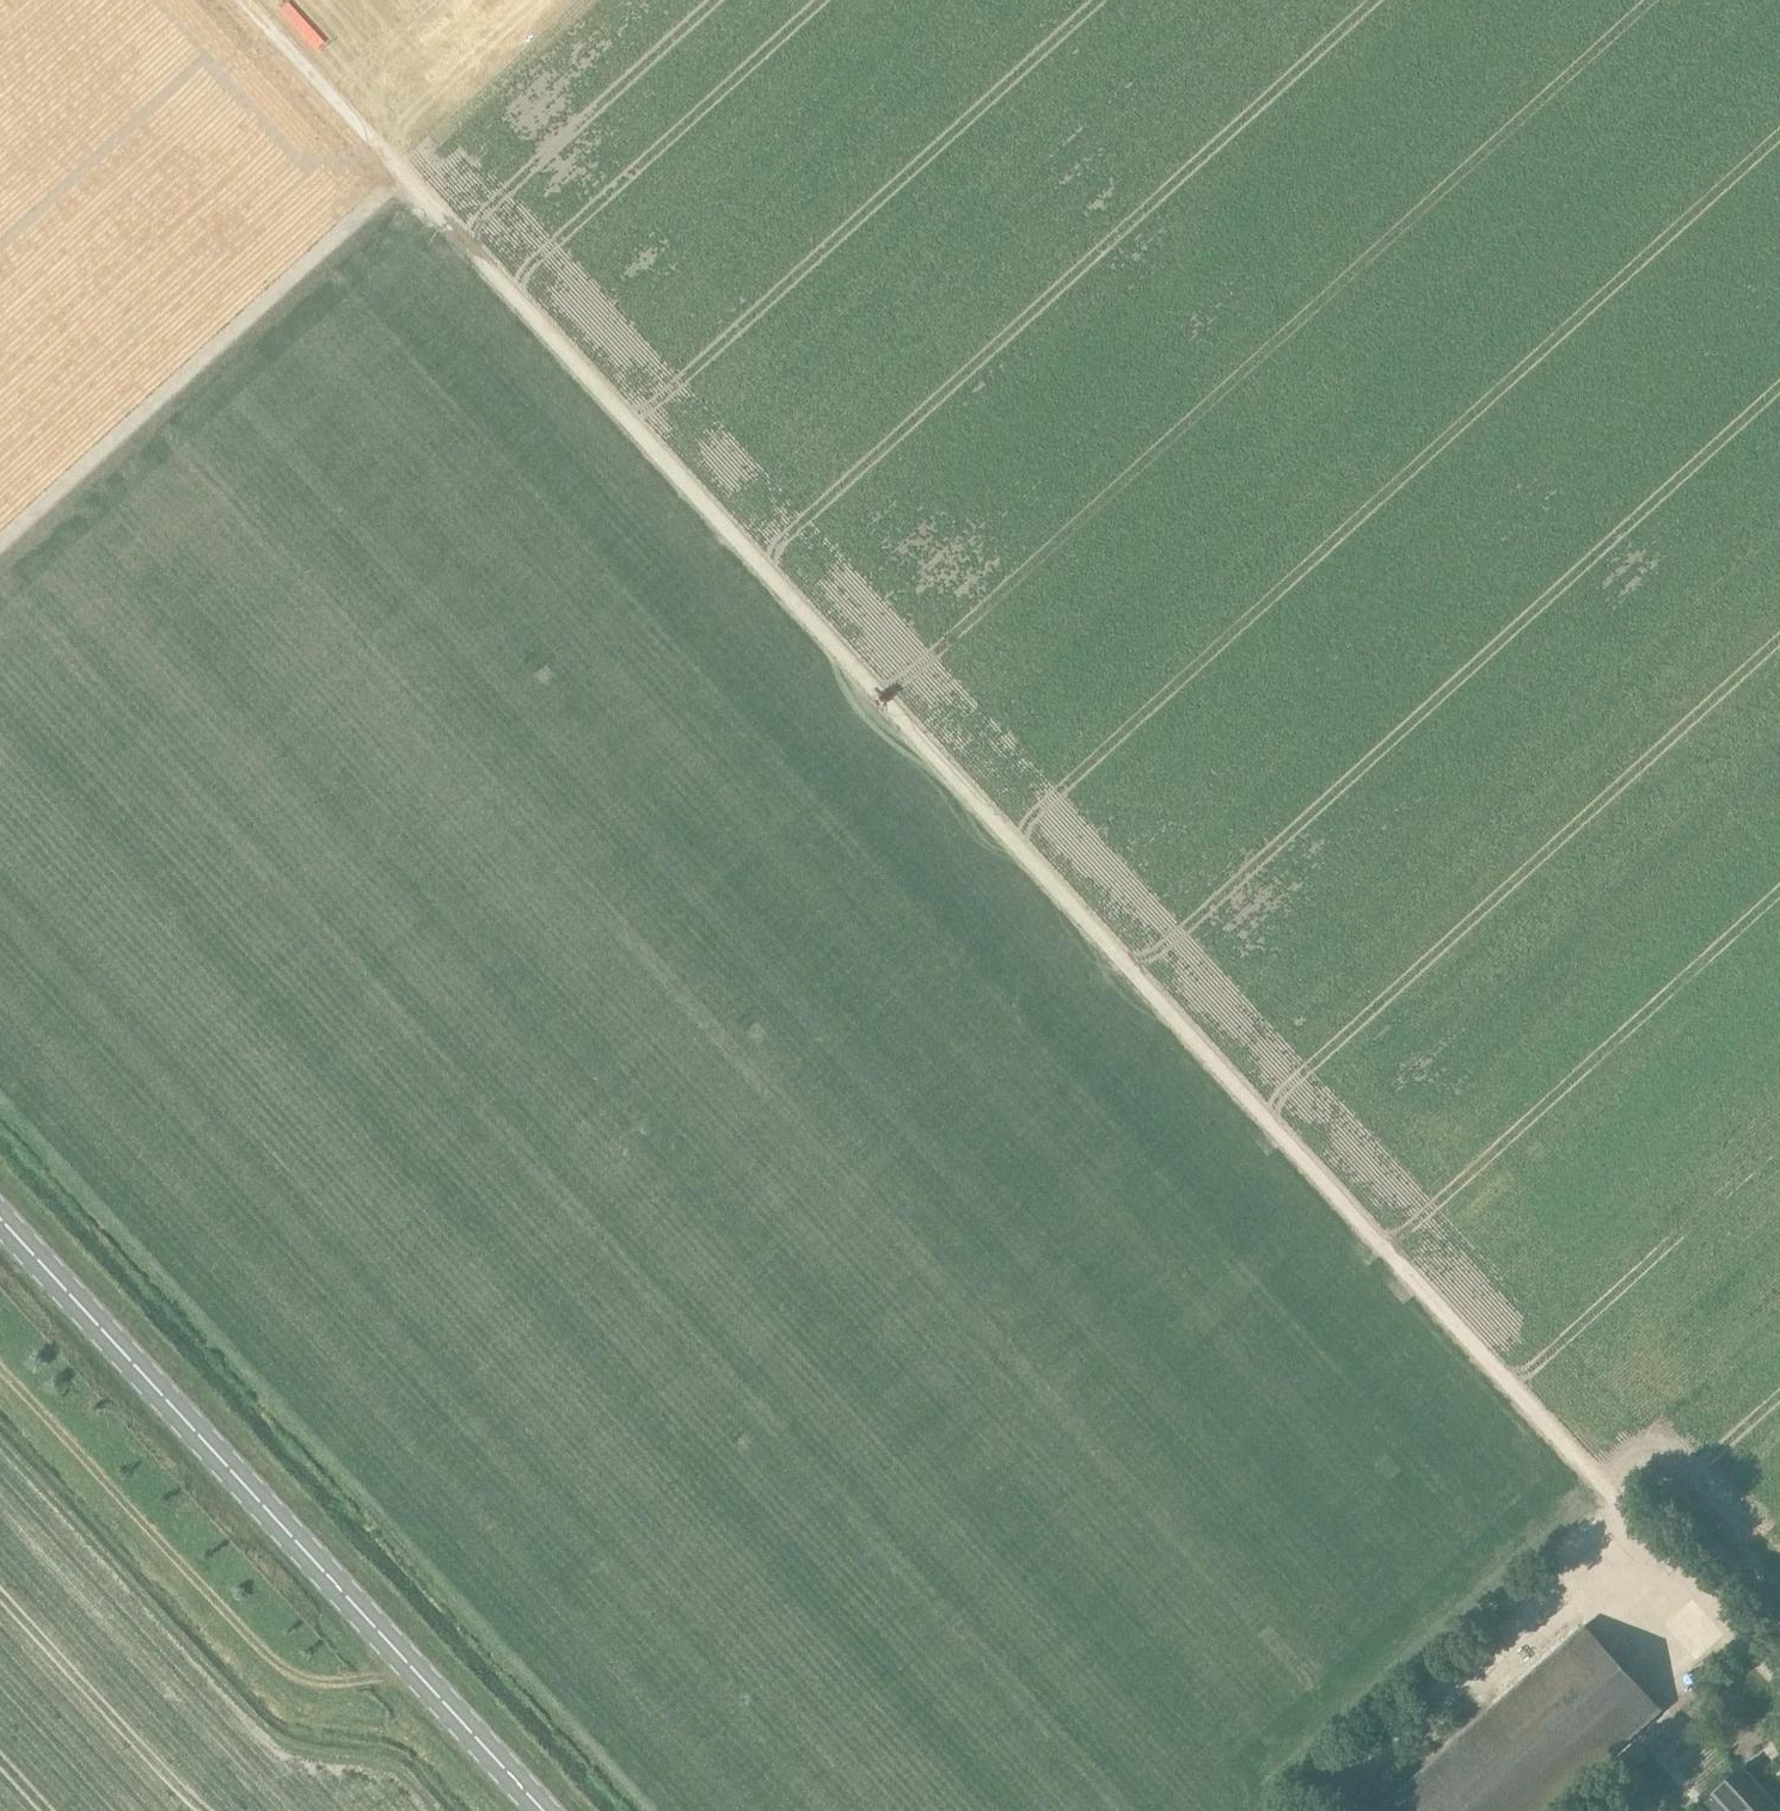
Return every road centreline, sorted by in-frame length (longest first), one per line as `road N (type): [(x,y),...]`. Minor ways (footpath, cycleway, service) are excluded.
road 1 (secondary): [(0,1219),(544,1810)]

